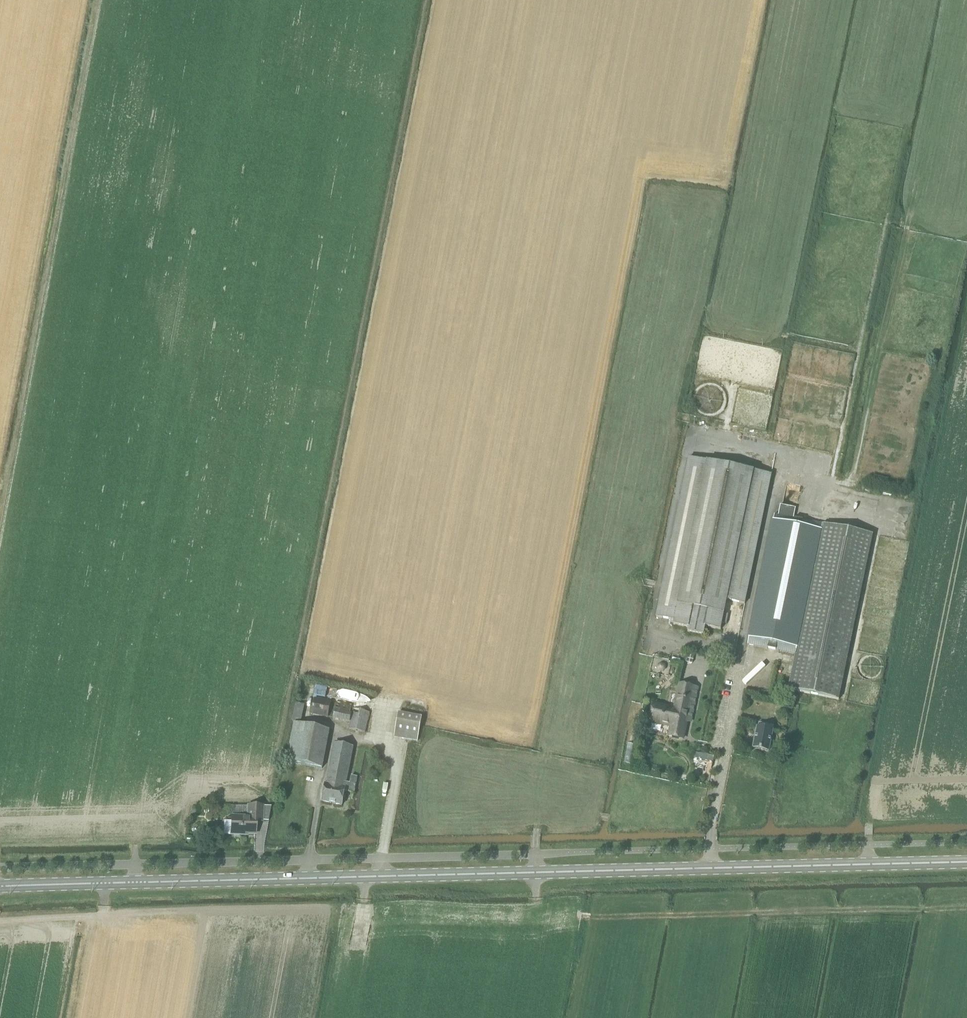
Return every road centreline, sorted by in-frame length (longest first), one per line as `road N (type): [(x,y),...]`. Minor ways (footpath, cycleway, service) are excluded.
road 1 (secondary): [(0,886),(537,873)]
road 2 (unclassified): [(536,856),(0,868)]
road 3 (track): [(887,215),(833,472),(779,480),(739,671)]
road 4 (secondary): [(537,873),(966,860)]

